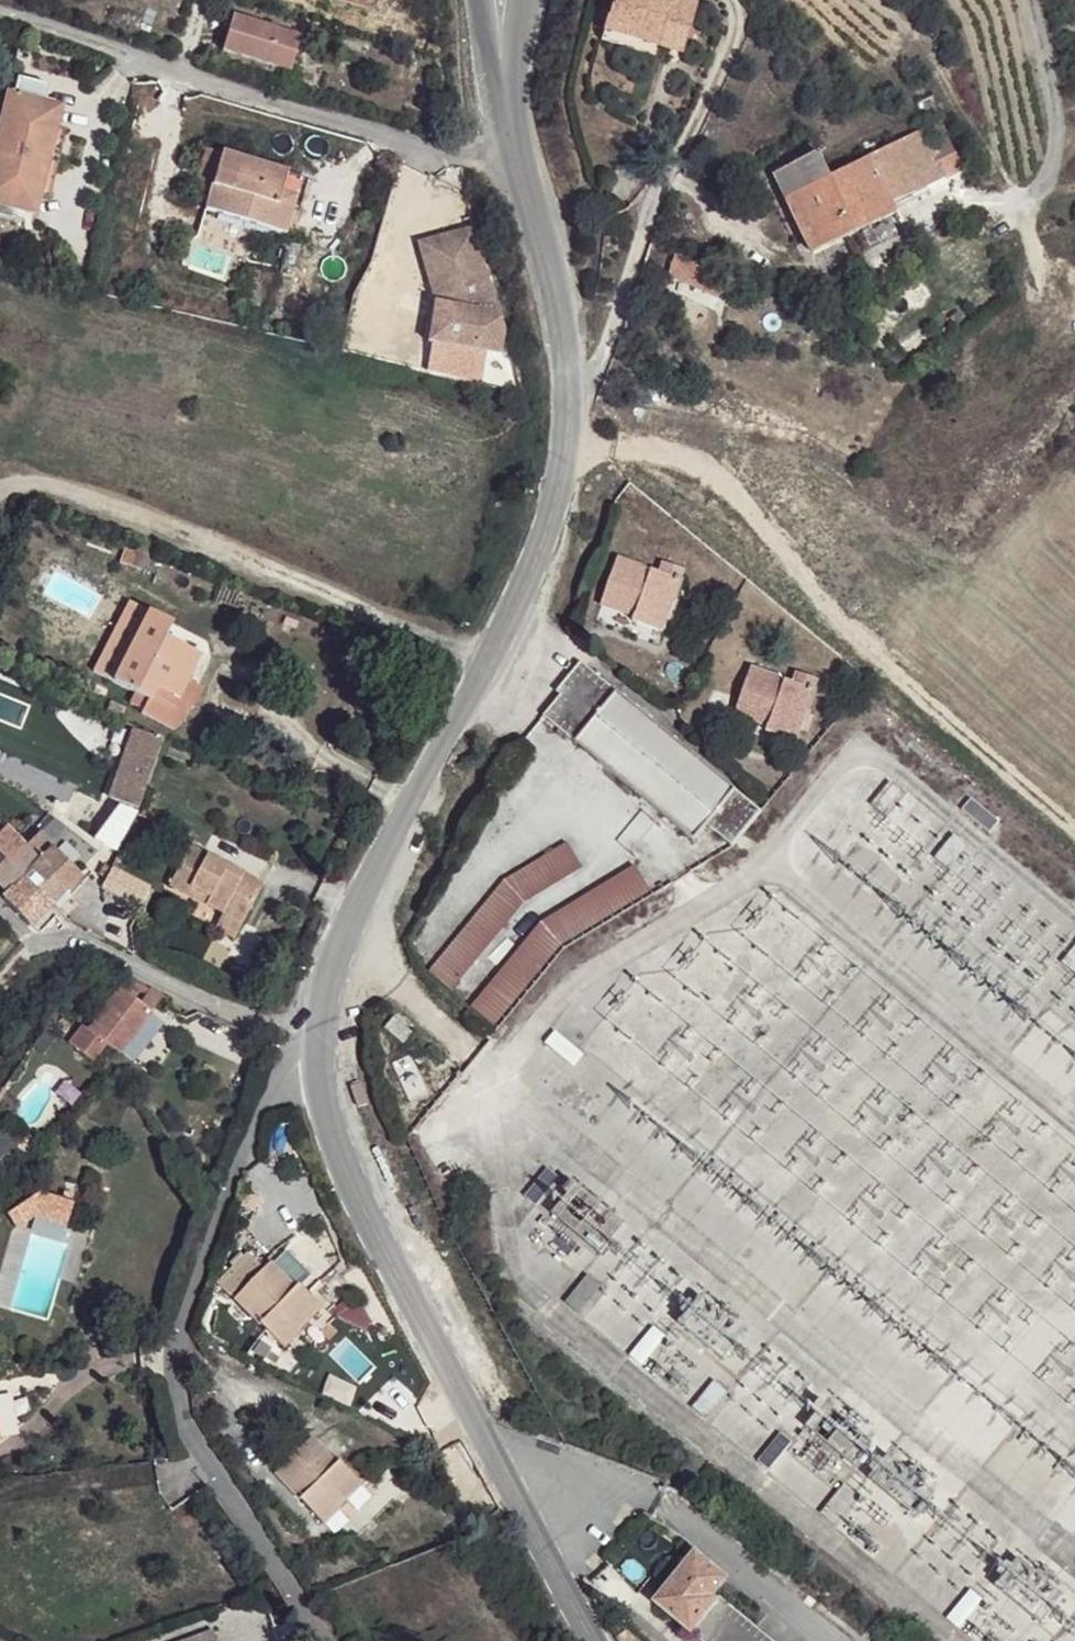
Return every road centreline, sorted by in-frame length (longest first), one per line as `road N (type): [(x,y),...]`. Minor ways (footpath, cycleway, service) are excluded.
road 1 (unclassified): [(324,1016),(347,926),(490,656),(559,488),(573,400),(563,313),(499,72)]
road 2 (track): [(566,445),(673,449),(728,488),(873,655),(1074,828)]
road 3 (residential): [(290,1048),(226,1187),(176,1366),(185,1430),(323,1640)]
road 4 (unclassified): [(494,1458),(345,1170),(319,1080),(324,1016)]
road 5 (track): [(573,400),(601,358),(652,201),(725,58),(734,28),(729,0)]
road 6 (unclassified): [(290,1048),(78,942),(35,945),(0,911)]
road 7 (unclassified): [(593,1640),(494,1458)]
road 8 (unclassified): [(494,1458),(654,1501)]

